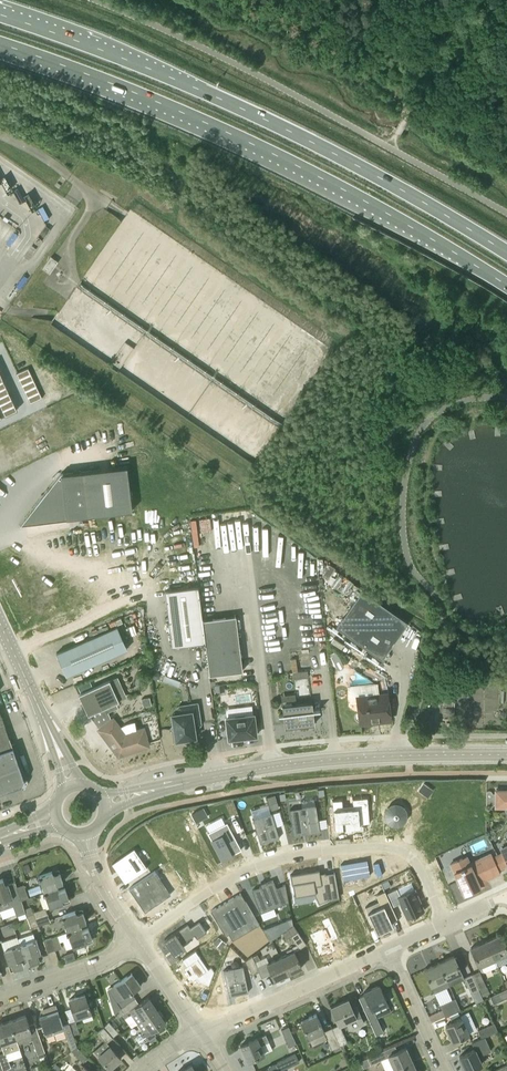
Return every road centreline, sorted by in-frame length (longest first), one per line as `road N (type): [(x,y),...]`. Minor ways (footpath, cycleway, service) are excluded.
road 1 (trunk): [(0,45),(271,154),(506,286)]
road 2 (trunk): [(506,253),(201,89),(0,14)]
road 3 (tertiary): [(103,803),(289,762),(506,754)]
road 4 (residential): [(443,924),(418,866),(394,849),(370,847),(299,855),(240,875),(139,942)]
road 5 (residential): [(199,1030),(390,949)]
road 6 (unclassified): [(73,786),(0,623)]
road 7 (residential): [(0,1000),(139,942)]
road 8 (residential): [(445,1070),(390,949)]
road 9 (residential): [(139,942),(99,877),(86,833)]

